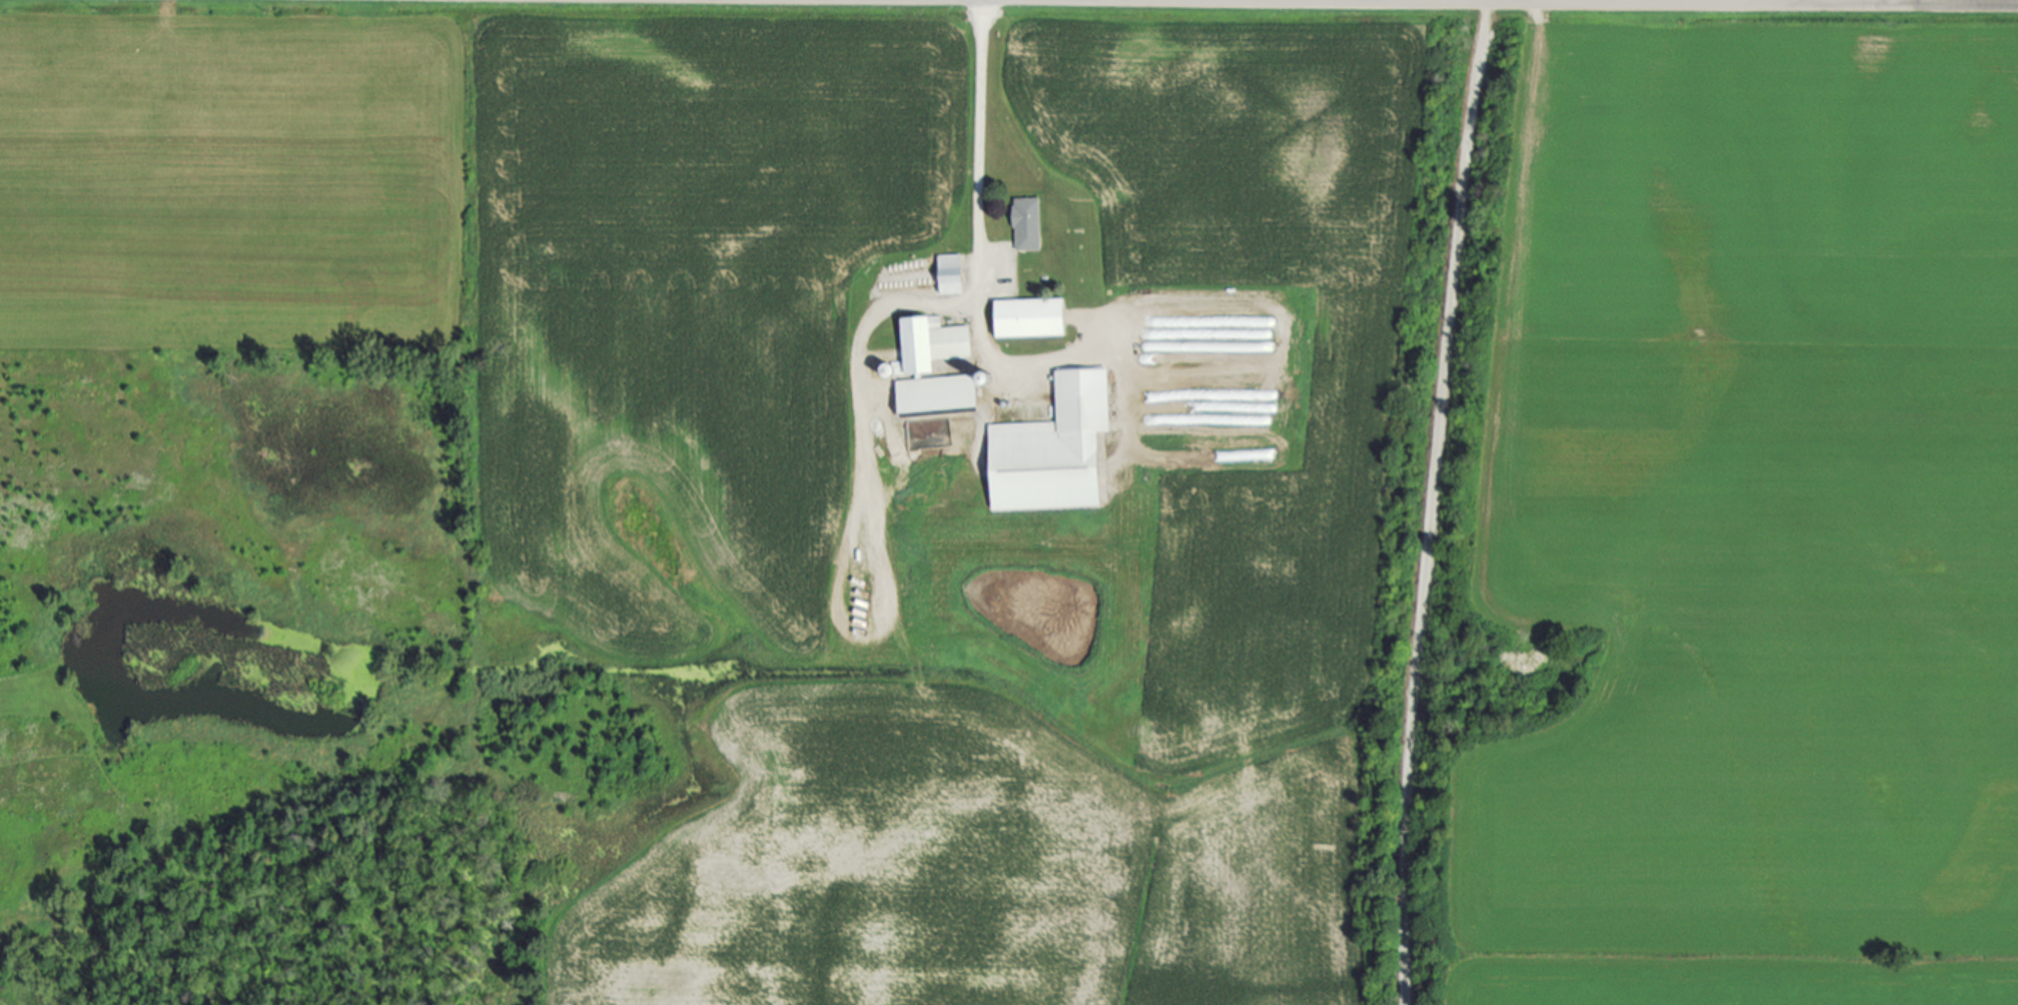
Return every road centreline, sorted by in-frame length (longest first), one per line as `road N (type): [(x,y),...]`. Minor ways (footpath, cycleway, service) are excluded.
road 1 (residential): [(2017,2),(1477,0)]

